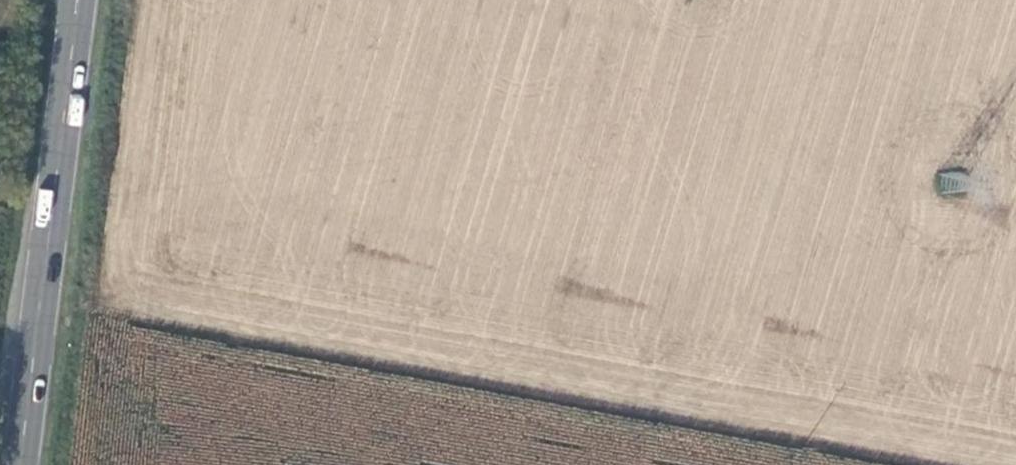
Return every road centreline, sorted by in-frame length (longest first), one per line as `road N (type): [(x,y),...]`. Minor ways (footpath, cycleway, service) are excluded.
road 1 (primary): [(26,464),(83,0)]

